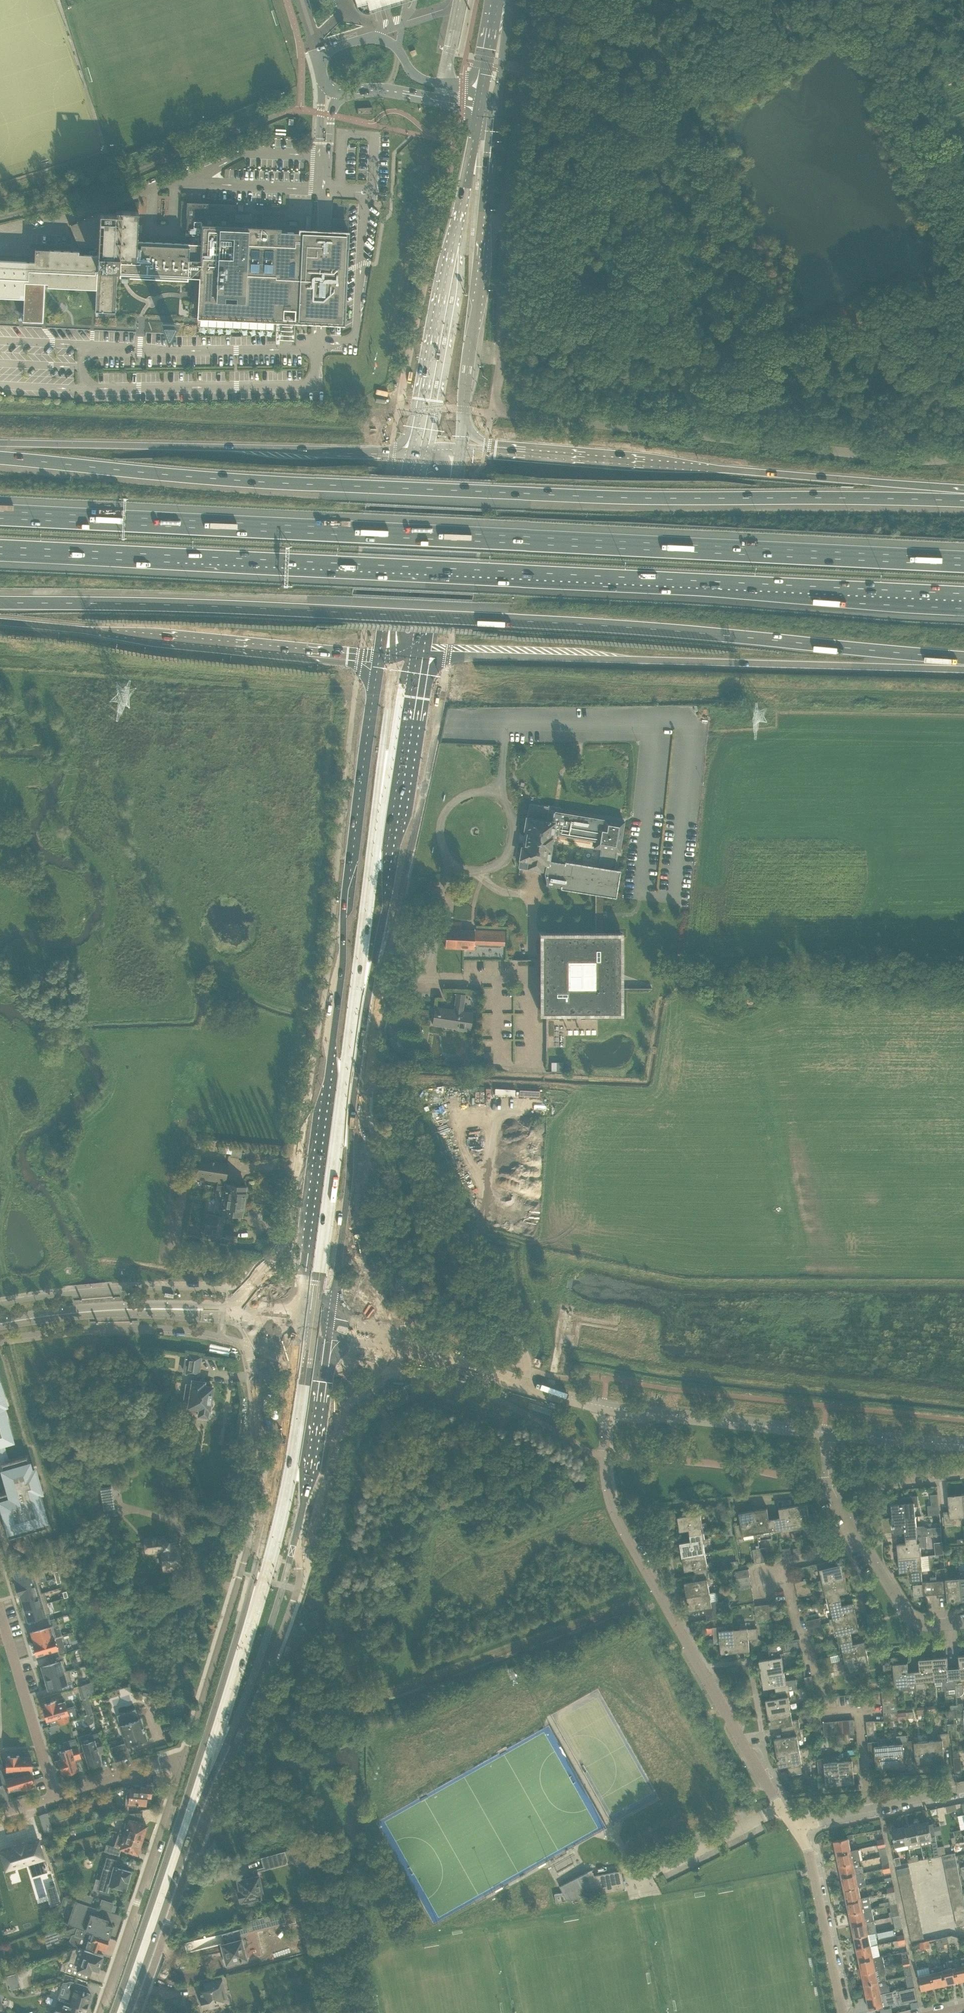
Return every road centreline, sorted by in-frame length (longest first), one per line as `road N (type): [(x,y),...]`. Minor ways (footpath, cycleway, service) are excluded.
road 1 (trunk): [(0,602),(531,620),(963,658)]
road 2 (trunk): [(963,501),(567,495),(249,481),(0,459)]
road 3 (motorway): [(963,563),(0,514)]
road 4 (motorway): [(0,550),(963,597)]
road 5 (secondary): [(332,1320),(366,1003),(426,655)]
road 6 (unclassified): [(963,455),(886,456),(492,411),(503,214)]
road 7 (secondary): [(379,658),(298,1313)]
road 8 (trunk): [(426,655),(930,668),(963,662)]
road 9 (track): [(963,696),(444,681)]
road 10 (trunk): [(963,501),(878,483),(461,448)]
road 11 (residential): [(137,2012),(222,1773),(271,1668),(299,1578),(290,1538)]
road 12 (trunk): [(416,451),(0,443)]
road 13 (trunk): [(0,621),(379,658)]
road 14 (unclassified): [(391,1335),(390,1270),(357,1238),(385,979)]
road 15 (unclassified): [(796,1829),(613,1509)]
road 16 (track): [(503,214),(805,21)]
road 17 (secondary): [(479,106),(416,451)]
road 18 (track): [(656,974),(963,978)]
road 19 (secondary): [(270,1516),(191,1803)]
road 20 (secondary): [(191,1803),(213,1773),(290,1538)]
road 21 (residential): [(185,1762),(99,2012)]
road 22 (track): [(404,1672),(652,1583)]
road 23 (unclassified): [(247,1308),(250,1285),(282,1238),(312,1078)]
road 24 (unclassified): [(246,1541),(185,1762)]
road 25 (tertiary): [(825,1433),(604,1405)]
road 26 (unclassified): [(613,1509),(816,1493),(831,1482)]
road 27 (secondary): [(121,2012),(191,1803)]
road 28 (unclassified): [(503,214),(535,0)]
road 29 (secondary): [(416,451),(379,658)]
road 30 (secondary): [(426,655),(461,448)]
road 31 (secondary): [(290,1538),(330,1335)]
road 32 (secondary): [(461,448),(483,249)]
road 33 (residential): [(55,1797),(0,1614)]
road 34 (secondary): [(296,1328),(270,1516)]
road 35 (unclassified): [(842,2012),(796,1829)]
road 36 (secondary): [(0,1325),(173,1309)]
road 37 (residential): [(796,1829),(963,1792)]
road 38 (track): [(476,1268),(398,1131)]
road 39 (secondary): [(483,249),(498,103)]
road 40 (tertiary): [(526,1385),(507,1371),(391,1335)]
road 41 (tertiary): [(388,1348),(526,1385)]
road 42 (residential): [(963,1622),(915,1622),(864,1544)]
road 43 (tertiary): [(825,1433),(963,1443)]
road 44 (residential): [(55,1797),(185,1762)]
road 45 (residential): [(831,1482),(963,1471)]

